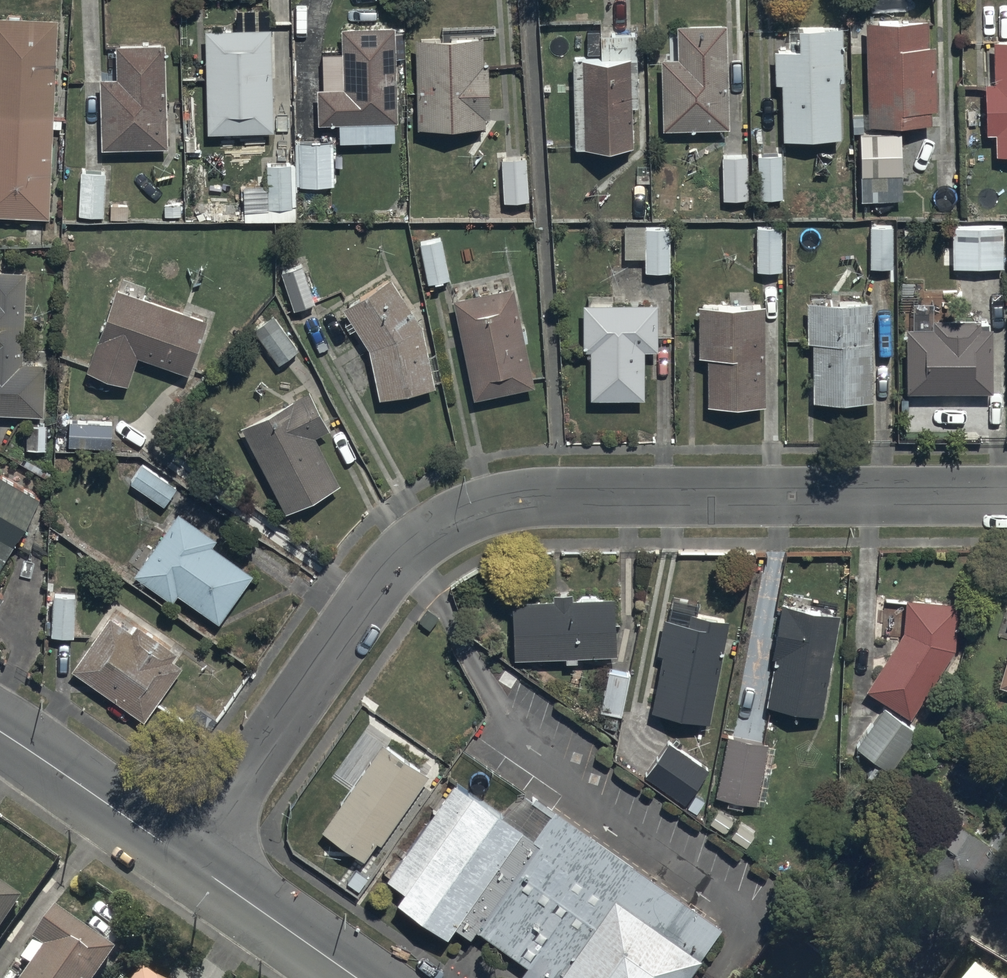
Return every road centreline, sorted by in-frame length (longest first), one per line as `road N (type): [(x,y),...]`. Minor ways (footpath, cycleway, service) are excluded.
road 1 (residential): [(189,876),(400,558),(447,528),(564,500),(1006,495)]
road 2 (tertiary): [(0,753),(189,876)]
road 3 (tertiary): [(189,876),(343,977)]

